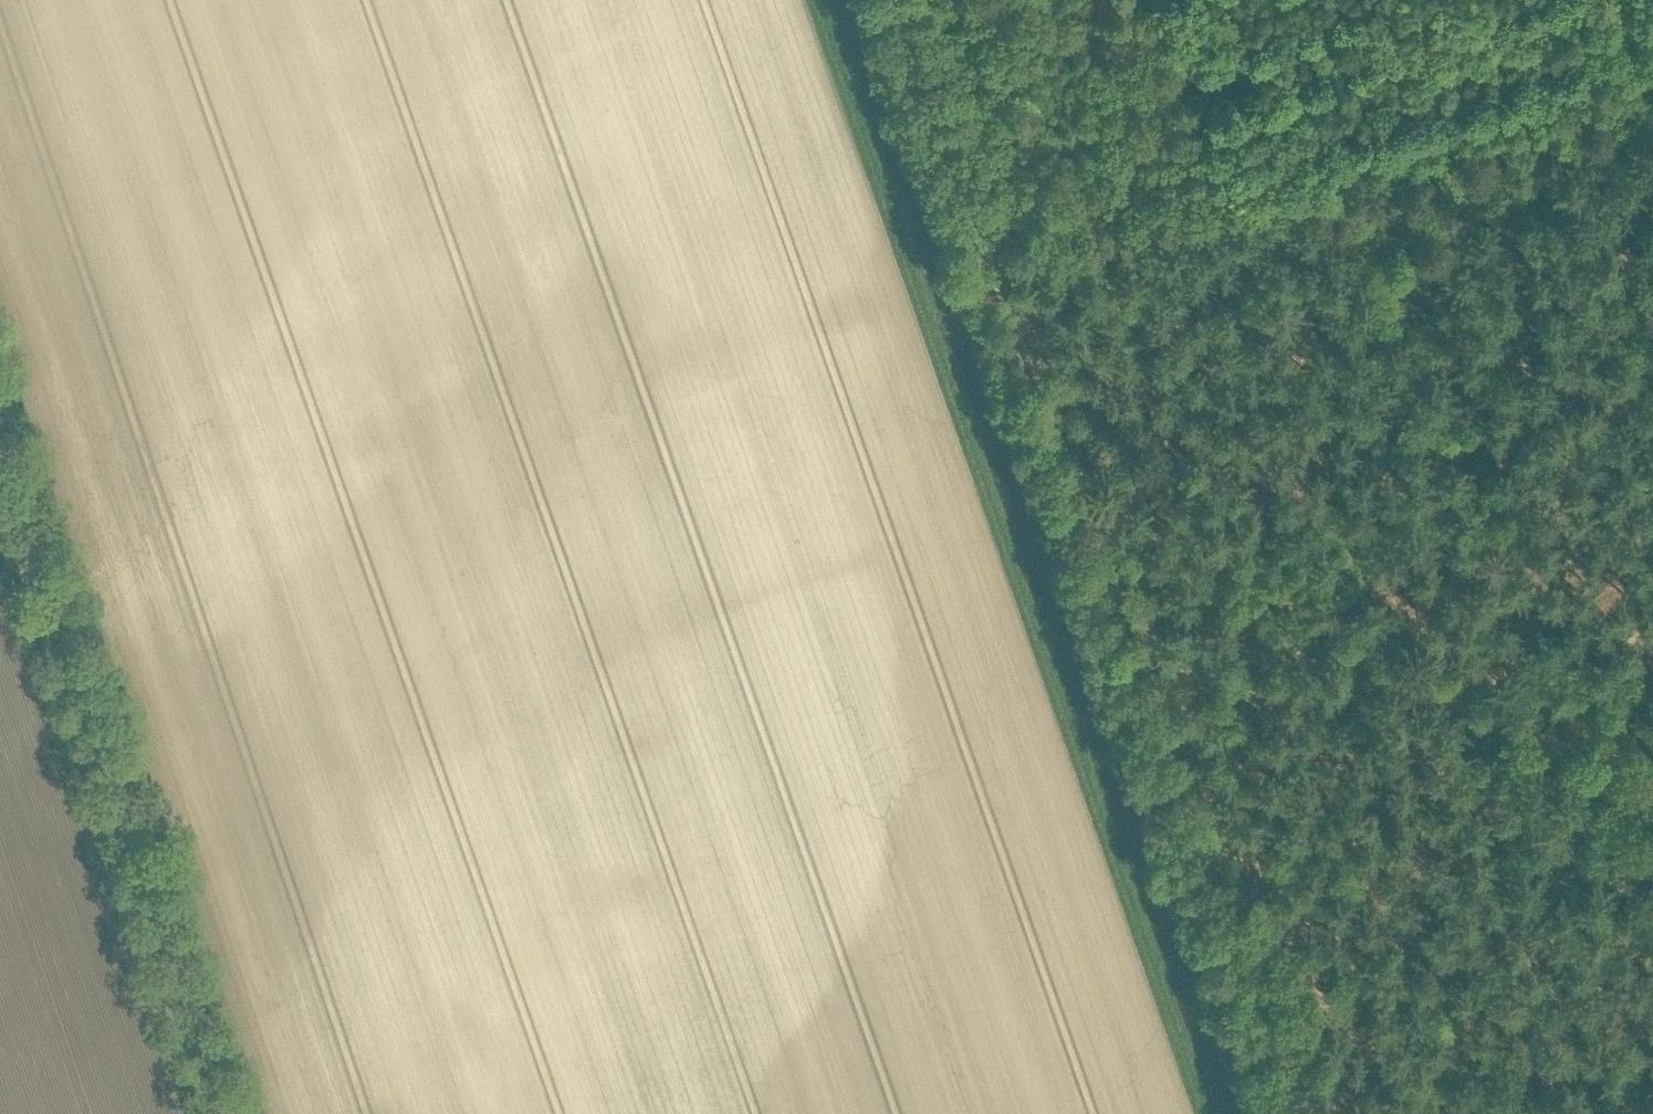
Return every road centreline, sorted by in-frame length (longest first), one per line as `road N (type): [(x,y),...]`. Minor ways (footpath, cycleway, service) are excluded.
road 1 (unclassified): [(0,402),(237,1113)]
road 2 (track): [(1042,389),(1205,537),(1359,642),(1513,736),(1652,796)]

